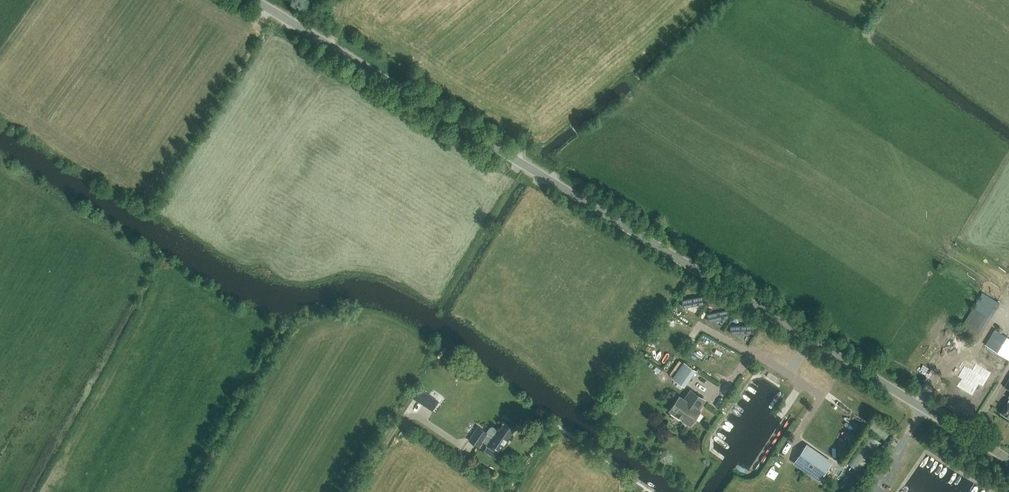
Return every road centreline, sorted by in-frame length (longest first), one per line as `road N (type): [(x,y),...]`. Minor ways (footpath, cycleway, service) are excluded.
road 1 (tertiary): [(1008,459),(254,0)]
road 2 (track): [(472,453),(409,412),(359,491)]

